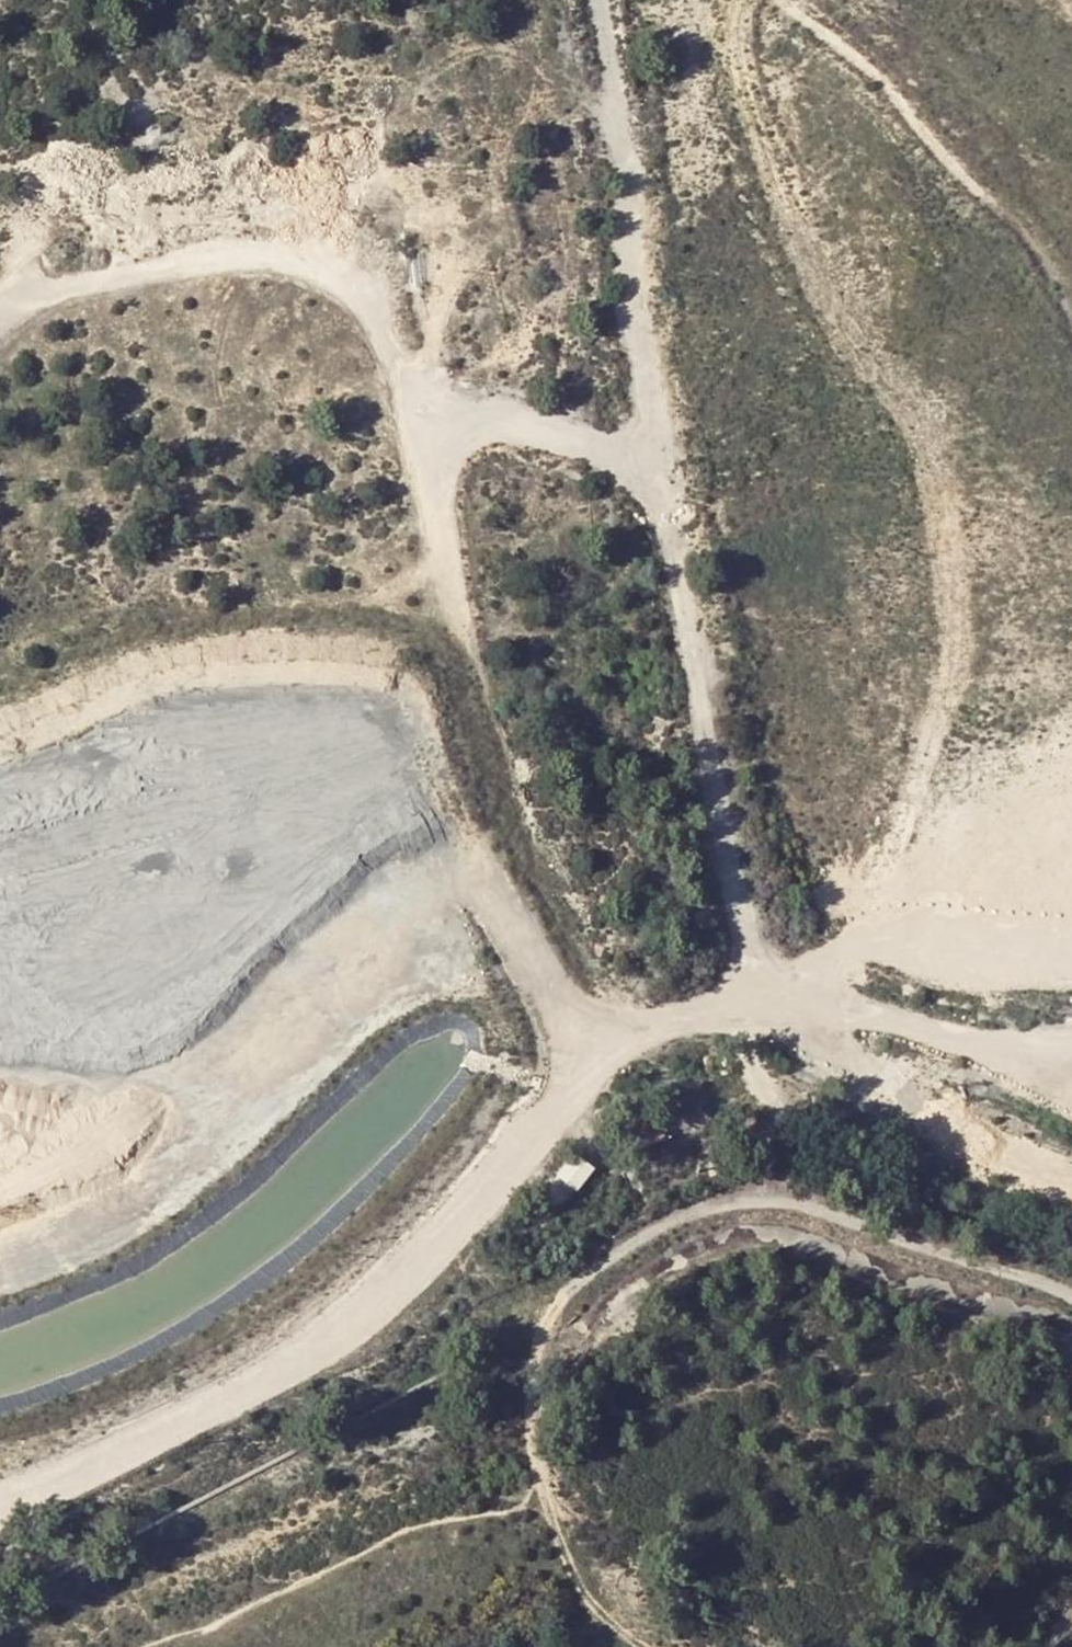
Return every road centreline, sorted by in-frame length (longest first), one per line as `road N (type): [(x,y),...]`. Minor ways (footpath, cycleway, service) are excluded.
road 1 (track): [(1071,1307),(992,1266),(765,1201),(669,1223),(591,1272),(554,1314),(527,1400),(547,1490)]
road 2 (track): [(547,1490),(568,1566),(594,1605),(647,1646)]

